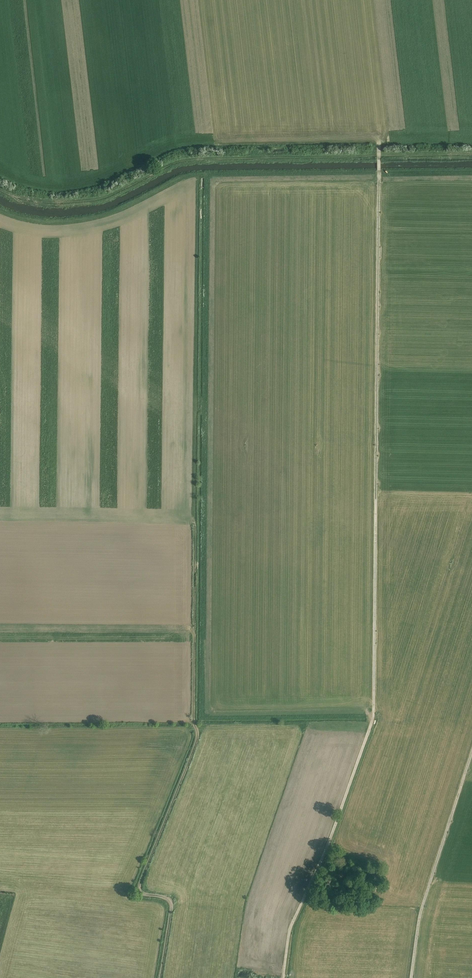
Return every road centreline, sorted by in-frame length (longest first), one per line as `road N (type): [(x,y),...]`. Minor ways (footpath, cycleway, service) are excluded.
road 1 (track): [(283,977),(291,928),(373,719),(379,143)]
road 2 (track): [(160,977),(172,905),(140,887),(198,736),(195,521)]

